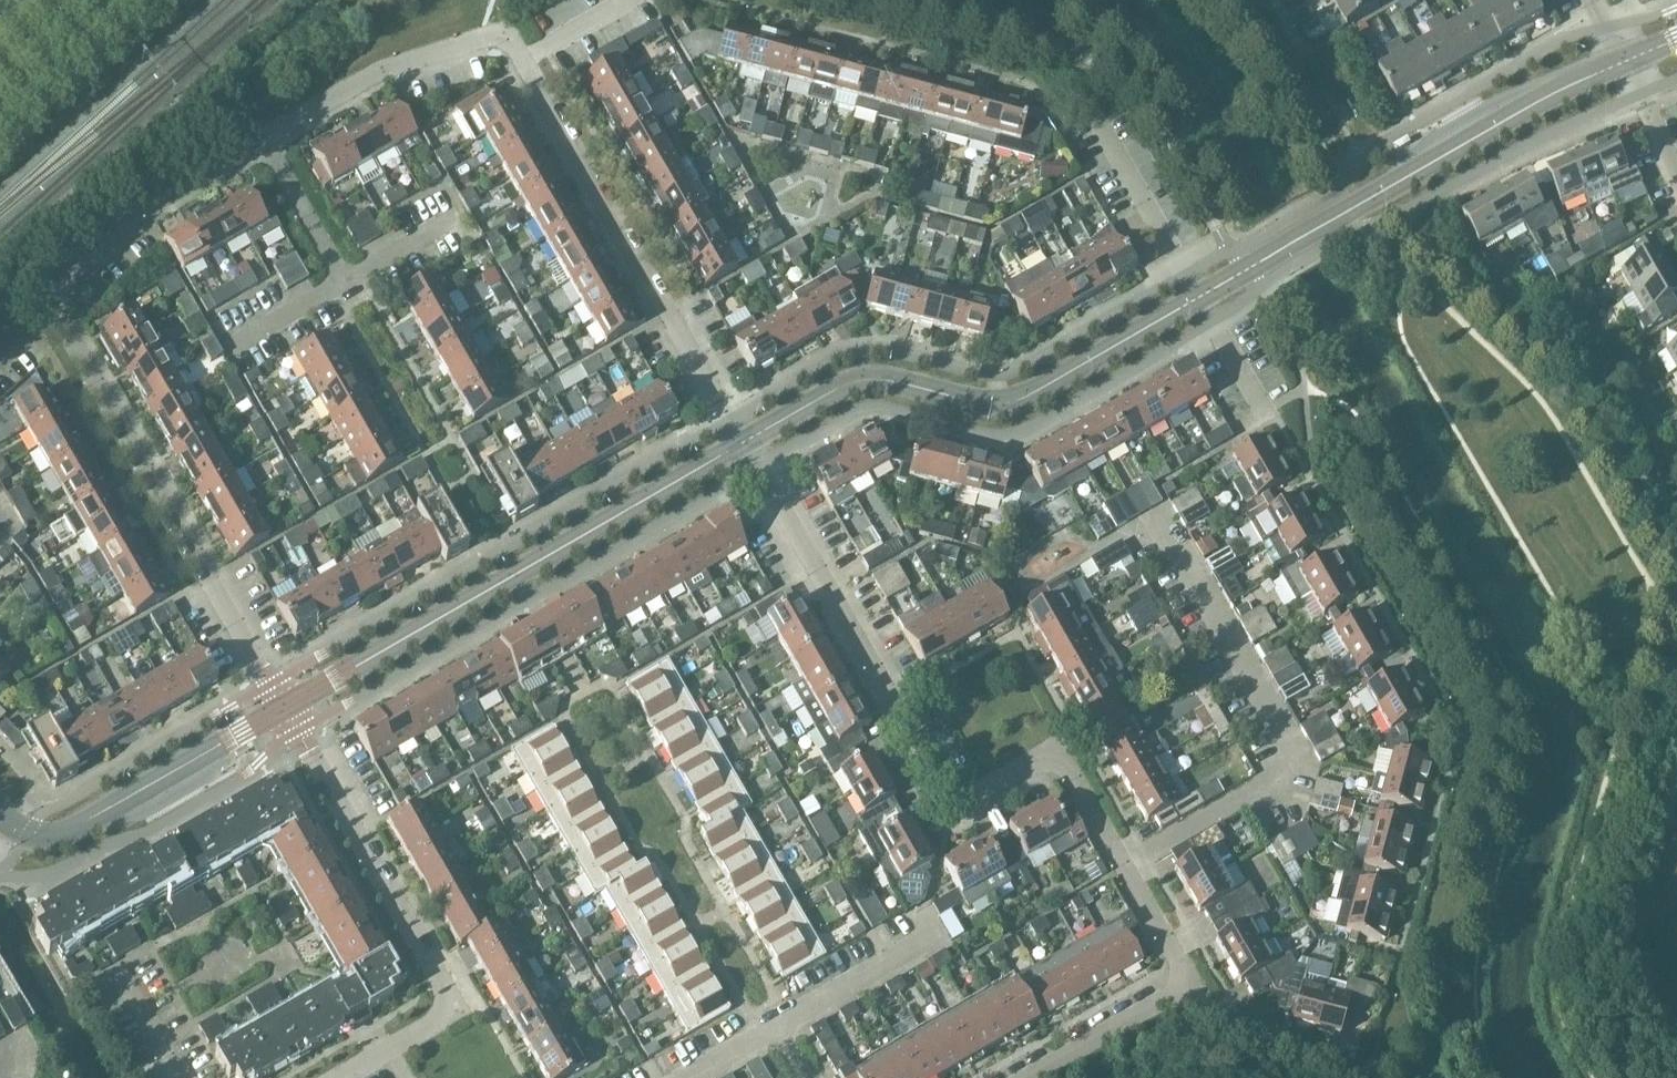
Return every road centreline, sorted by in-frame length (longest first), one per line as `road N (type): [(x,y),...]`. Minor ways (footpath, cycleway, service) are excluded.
road 1 (residential): [(286,709),(54,311),(54,289),(143,207),(382,70),(495,35),(524,57)]
road 2 (tertiary): [(746,444),(839,387),(870,381),(1016,401),(1561,90),(1628,60)]
road 3 (residential): [(746,444),(944,784),(957,796),(971,795),(1033,760),(1065,763),(1124,867)]
road 4 (tertiary): [(286,709),(746,444)]
road 5 (residential): [(286,709),(445,983),(449,1003),(434,1020),(337,1077)]
road 6 (residential): [(1124,867),(1280,777),(1290,760),(1292,745),(1164,524)]
road 7 (residential): [(746,444),(524,57)]
road 8 (tertiary): [(0,812),(25,834),(56,835),(286,709)]
road 9 (residential): [(1192,983),(1225,1037),(1355,1072)]
road 10 (residential): [(1027,1077),(1192,983)]
road 11 (residential): [(775,1028),(930,938)]
road 12 (residential): [(1124,867),(1192,983)]
road 13 (residential): [(183,1077),(122,972)]

